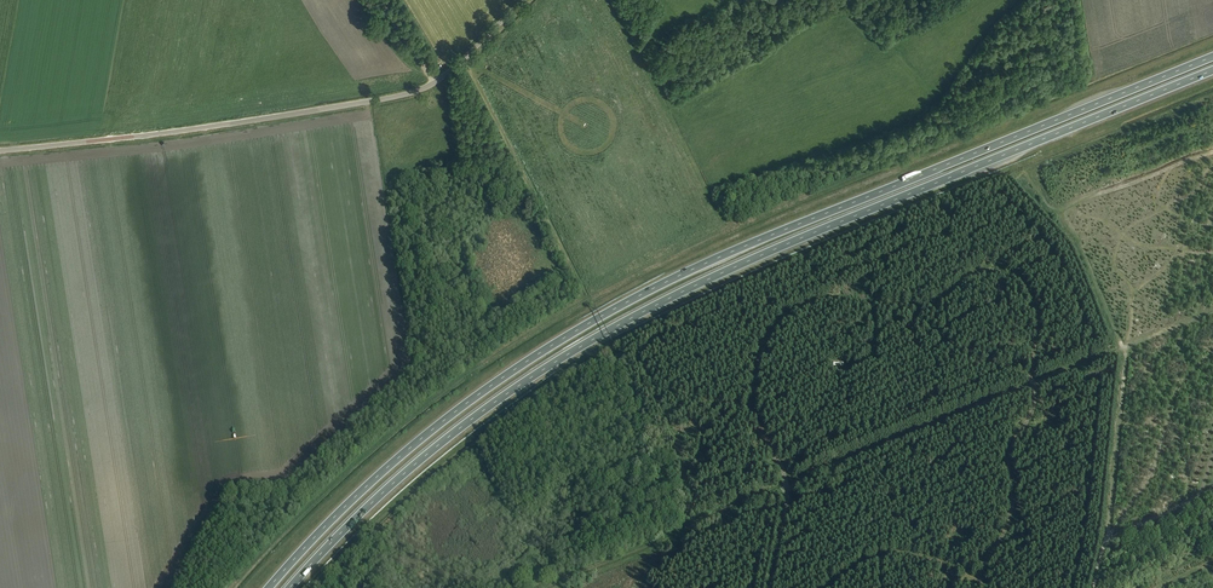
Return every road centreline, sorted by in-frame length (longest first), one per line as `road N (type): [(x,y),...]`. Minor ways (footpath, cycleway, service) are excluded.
road 1 (trunk): [(1212,56),(715,258),(590,323),(431,431),(269,587)]
road 2 (trunk): [(290,587),(411,468),(477,414),(638,314),(814,233),(1212,71)]
road 3 (track): [(787,491),(754,412),(753,383),(762,347),(782,319),(835,298),(922,309),(978,271),(998,269),(1021,281),(1038,306),(1033,410),(1009,461),(1014,508),(975,575)]
road 4 (tertiary): [(0,151),(410,93),(463,61),(524,0)]
road 5 (track): [(1212,312),(1125,349),(1107,538),(1186,502),(1171,409),(1176,392),(1212,354)]
road 6 (track): [(1171,409),(1154,376),(1120,342),(1066,209),(1212,153)]
road 7 (track): [(1135,291),(1115,262),(1123,235),(1194,194),(1212,166)]
road 8 (track): [(1125,349),(1135,291),(1203,234),(1212,215)]
road 9 (track): [(1196,318),(1201,293),(1182,260),(1183,222),(1159,201),(1168,169)]
road 10 (track): [(975,575),(897,554),(831,587)]
road 11 (track): [(1212,252),(1145,246),(1066,209)]
road 12 (track): [(1107,538),(1153,475),(1171,409)]

